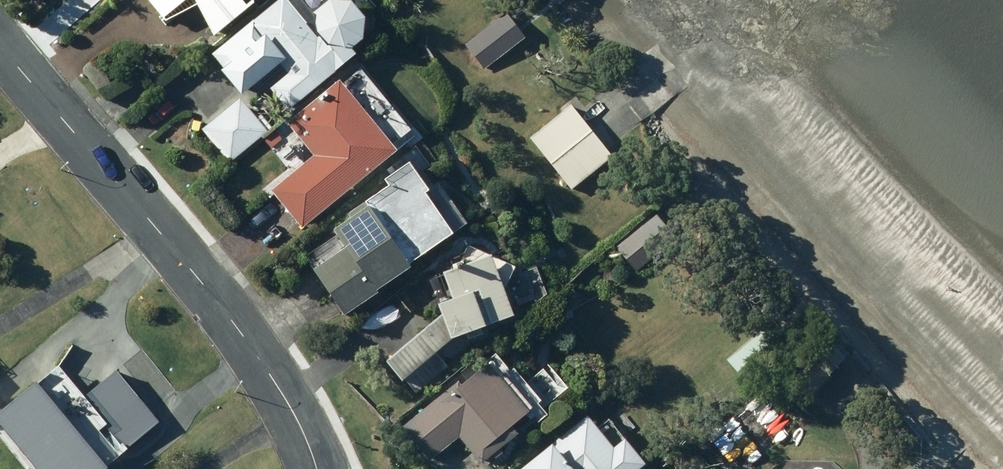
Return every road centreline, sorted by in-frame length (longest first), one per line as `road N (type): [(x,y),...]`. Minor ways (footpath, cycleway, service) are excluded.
road 1 (residential): [(316,468),(299,423),(233,324),(0,50)]

